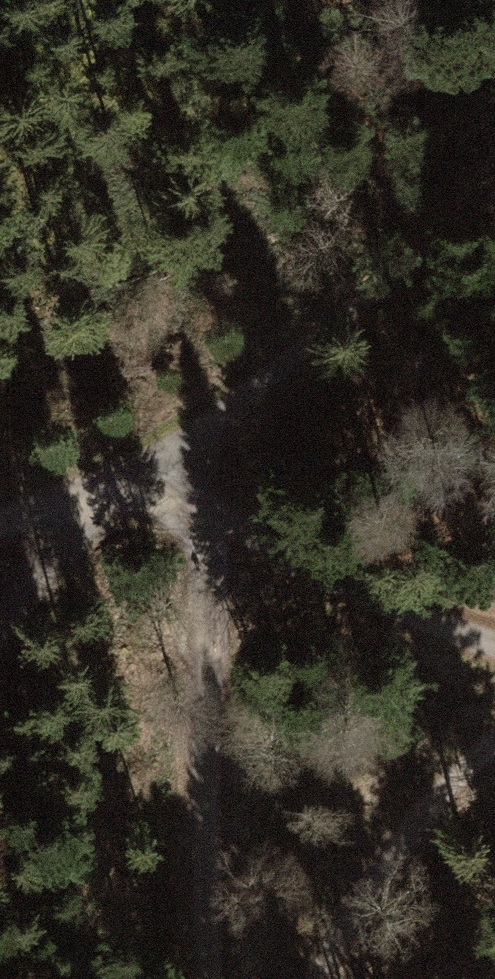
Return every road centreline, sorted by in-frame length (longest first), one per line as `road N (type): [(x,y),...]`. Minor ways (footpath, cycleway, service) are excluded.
road 1 (track): [(211,978),(206,574),(175,461),(352,590),(494,635)]
road 2 (track): [(494,198),(175,461),(72,519)]
road 3 (track): [(309,978),(396,823),(494,741)]
road 4 (track): [(0,715),(72,519)]

